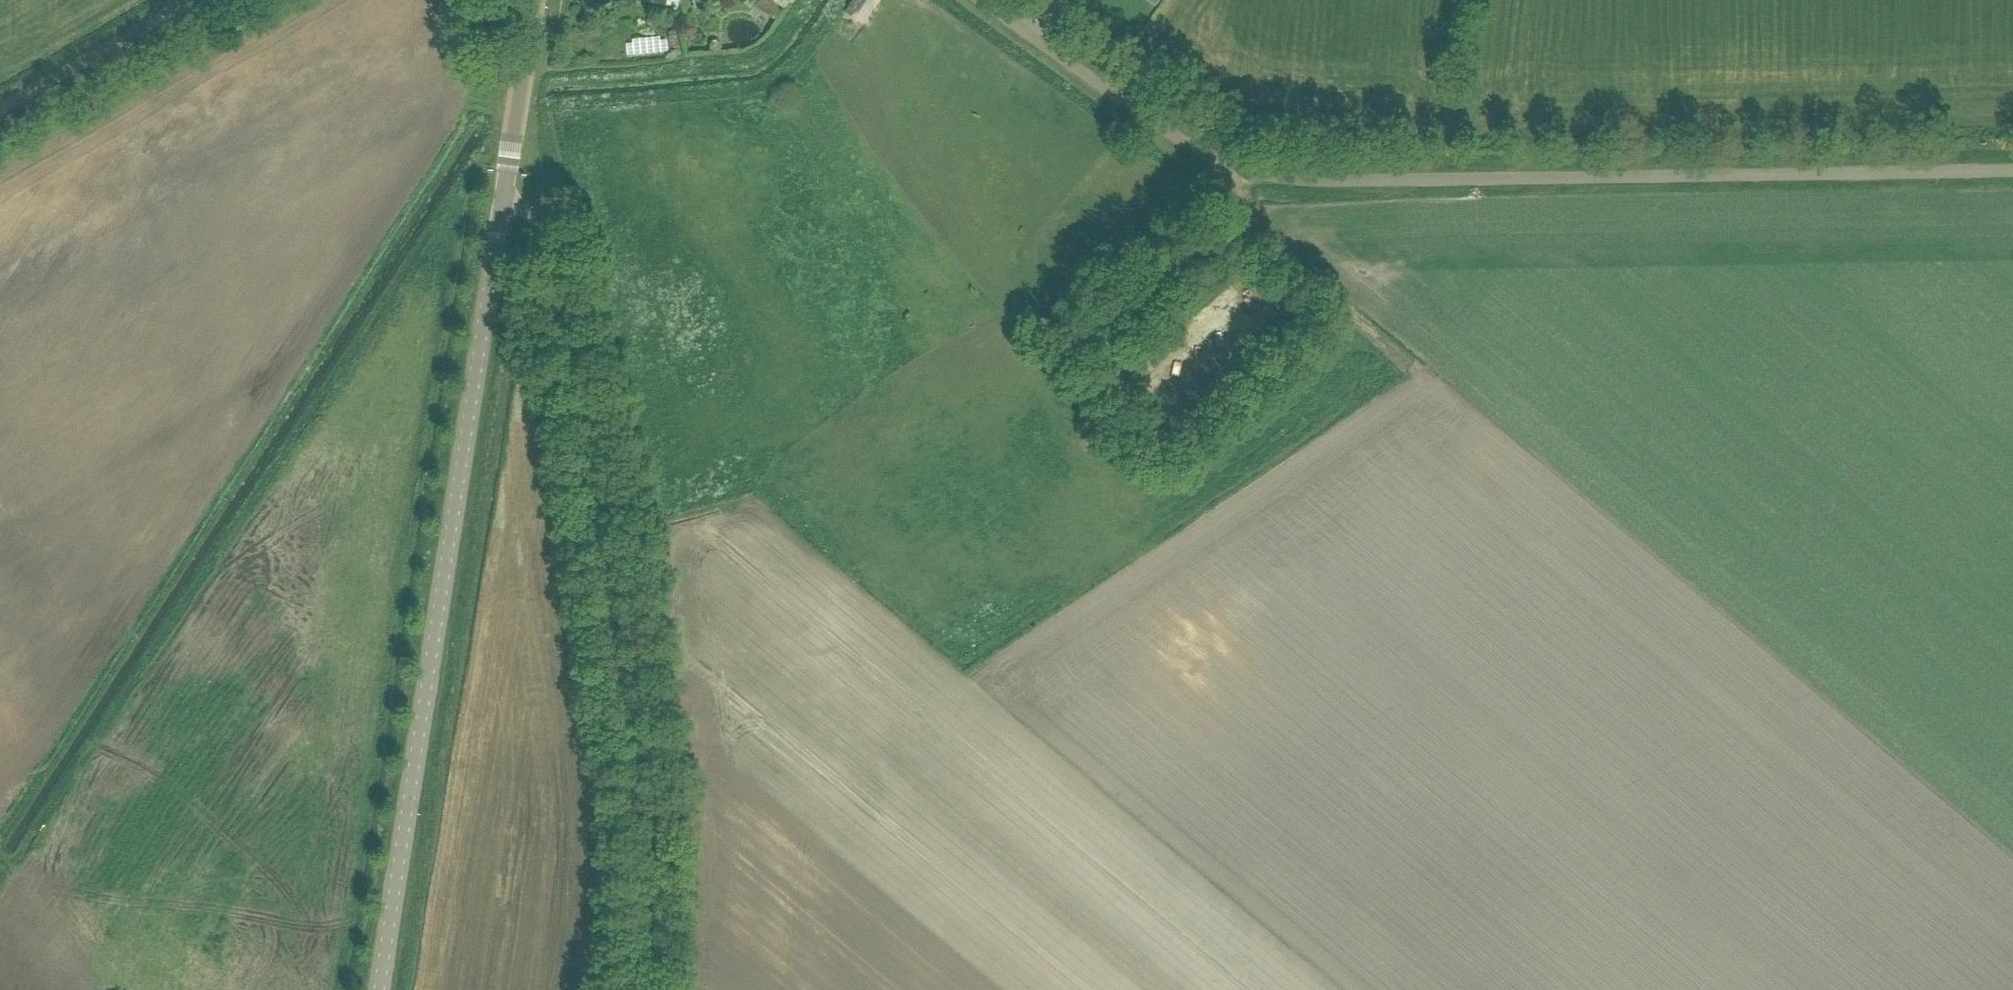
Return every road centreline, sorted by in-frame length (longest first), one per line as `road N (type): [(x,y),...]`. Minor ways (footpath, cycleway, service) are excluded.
road 1 (unclassified): [(986,0),(1187,142),(1242,170),(1316,179),(2012,170)]
road 2 (unclassified): [(652,989),(662,870),(658,791),(590,391),(554,232),(502,205)]
road 3 (tertiary): [(381,989),(502,205)]
road 4 (unclassified): [(192,0),(0,109)]
road 5 (tertiary): [(502,205),(535,0)]

